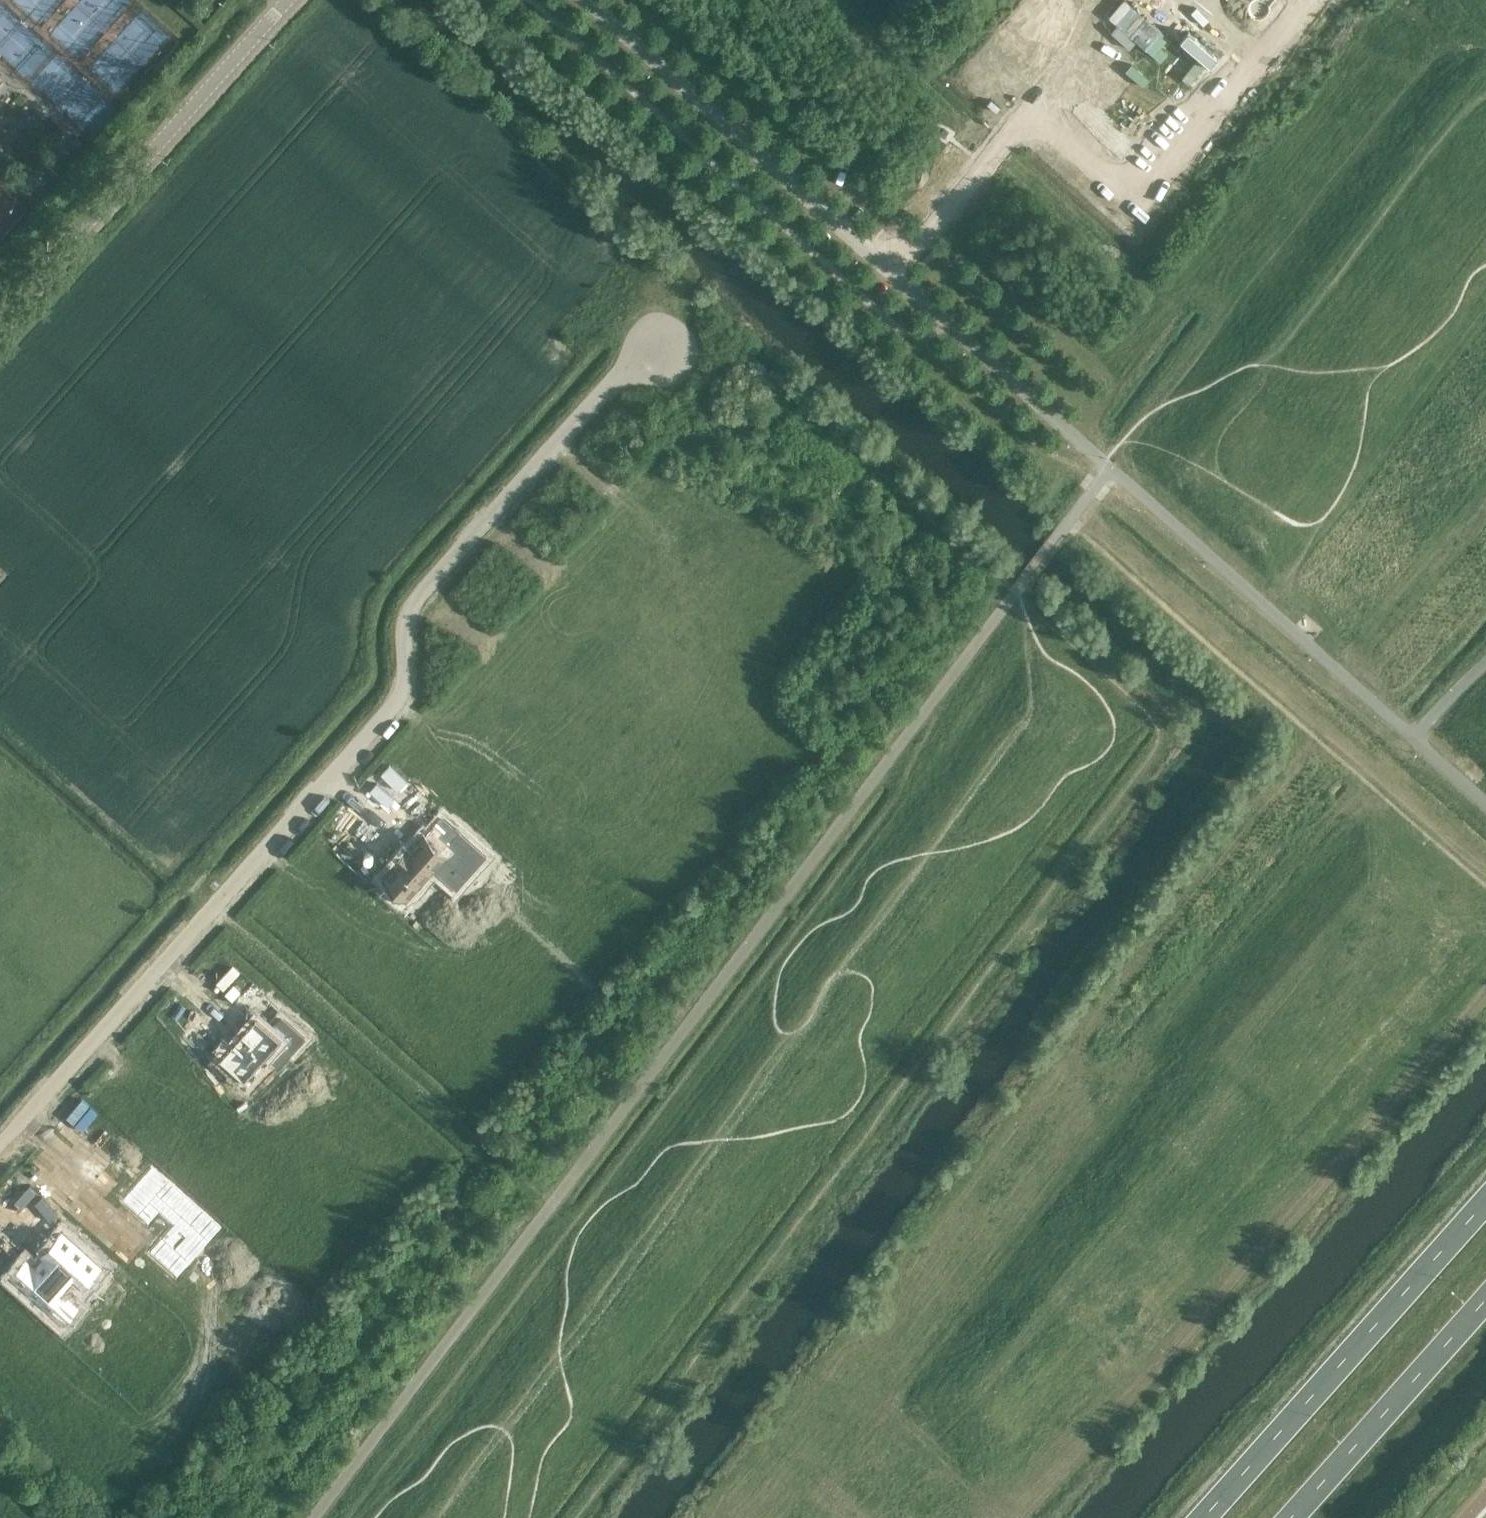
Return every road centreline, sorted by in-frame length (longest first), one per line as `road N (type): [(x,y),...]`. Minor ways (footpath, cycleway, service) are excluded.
road 1 (unclassified): [(0,1152),(403,707),(412,609),(621,380)]
road 2 (tertiary): [(0,322),(286,0)]
road 3 (trunk): [(1485,1201),(1202,1517)]
road 4 (trunk): [(1295,1517),(1485,1304)]
road 5 (track): [(1009,137),(886,269)]
road 6 (unclassified): [(621,380),(654,330),(679,333),(688,366),(675,377),(641,375)]

